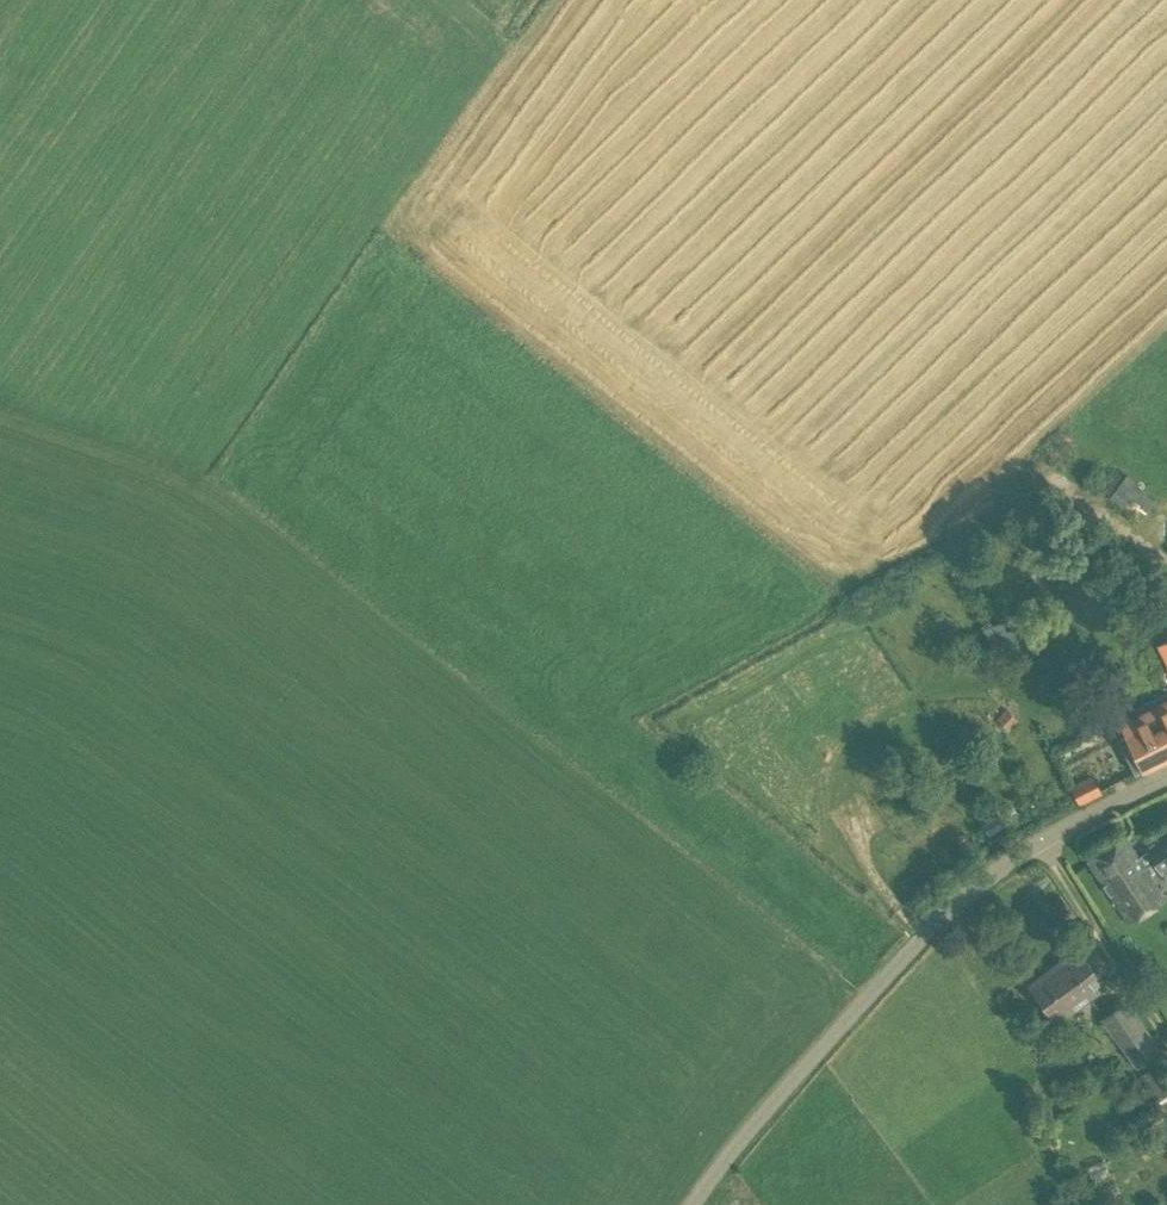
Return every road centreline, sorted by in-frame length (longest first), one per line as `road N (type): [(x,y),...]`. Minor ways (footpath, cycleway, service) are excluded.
road 1 (unclassified): [(689,1204),(919,939),(1045,838),(1166,777)]

